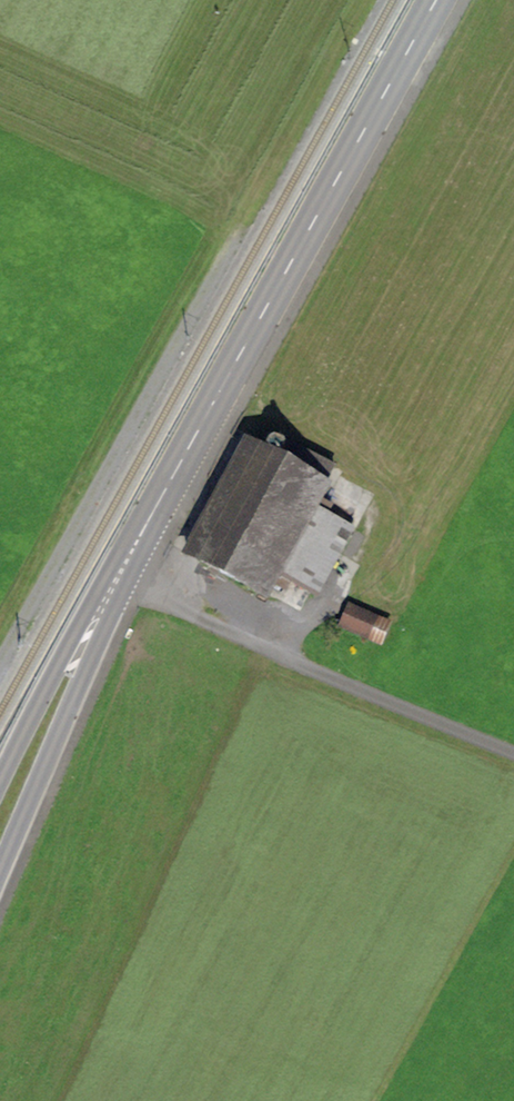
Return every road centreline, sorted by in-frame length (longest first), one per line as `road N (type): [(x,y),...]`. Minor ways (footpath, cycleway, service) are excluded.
road 1 (secondary): [(0,822),(114,584),(436,0)]
road 2 (track): [(0,665),(240,235)]
road 3 (track): [(114,584),(513,750)]

